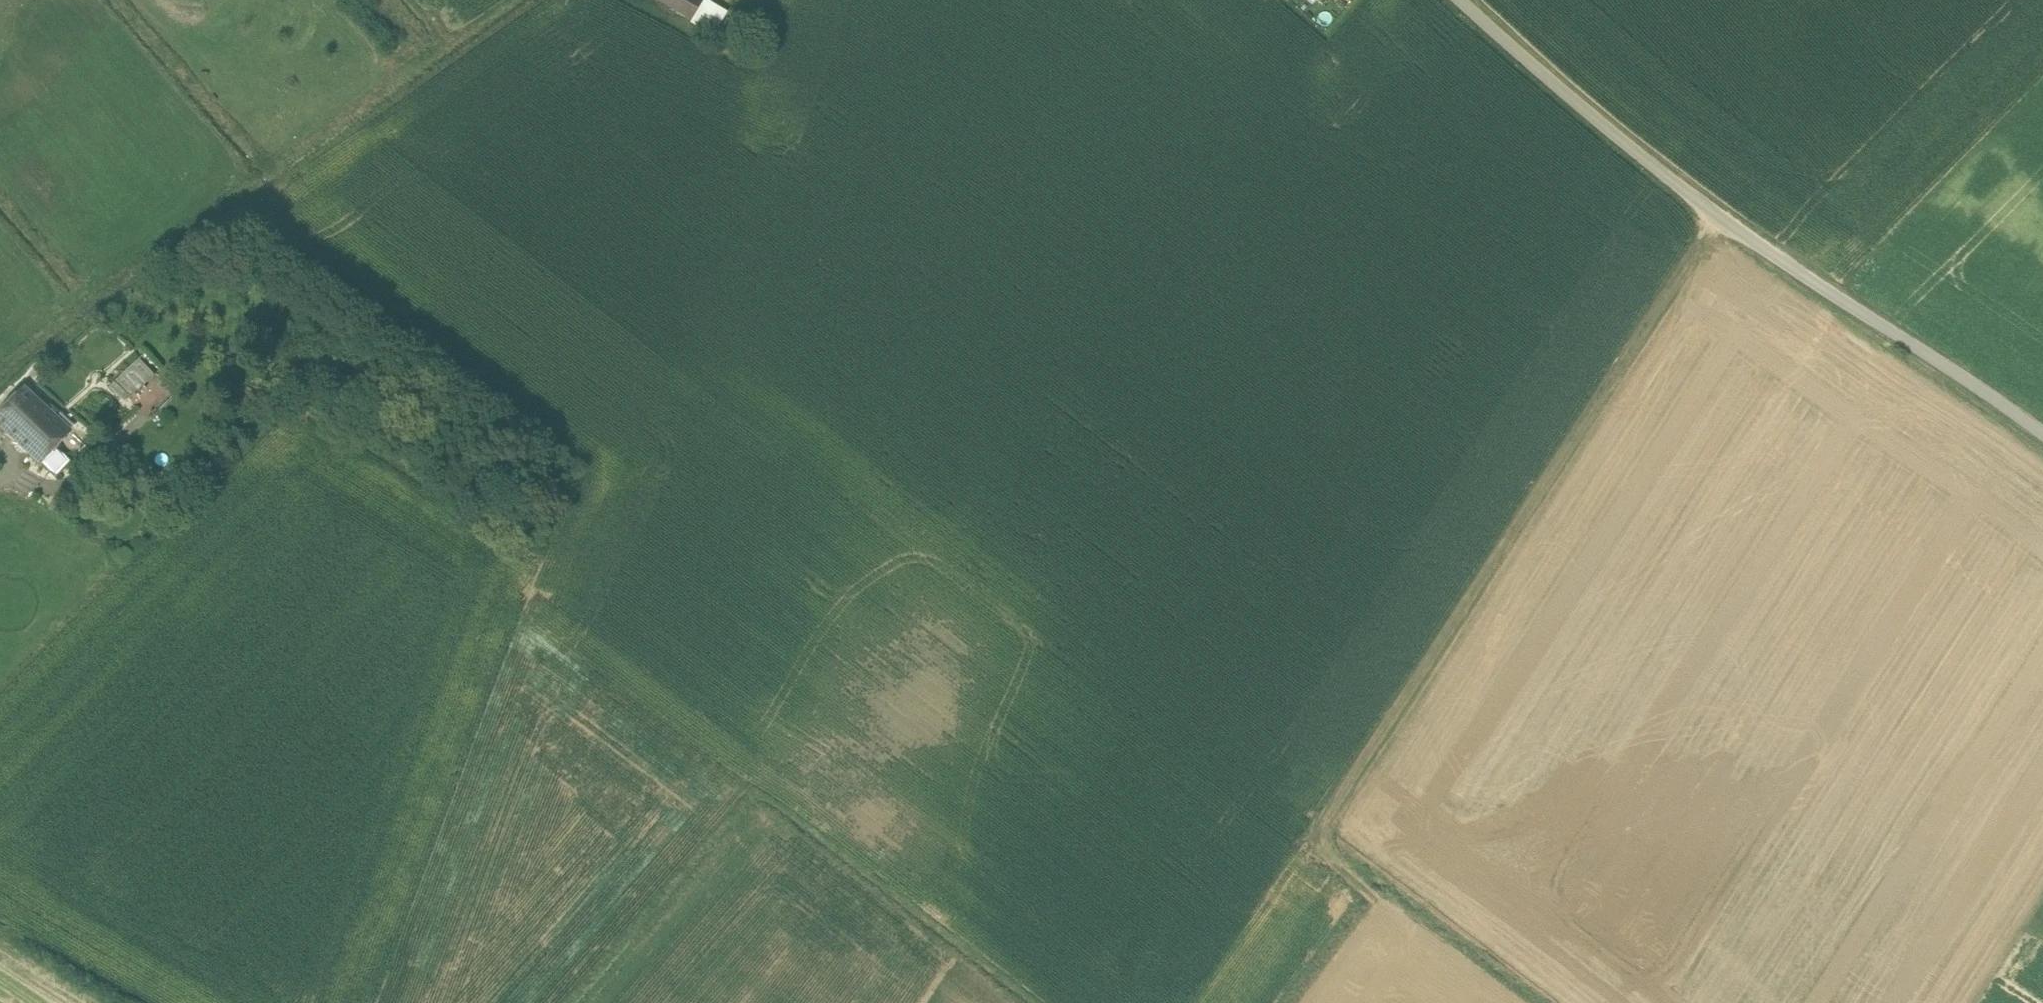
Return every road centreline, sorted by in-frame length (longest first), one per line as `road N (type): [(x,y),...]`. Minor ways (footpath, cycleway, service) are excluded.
road 1 (unclassified): [(2042,430),(1775,253),(1545,74),(1469,0)]

